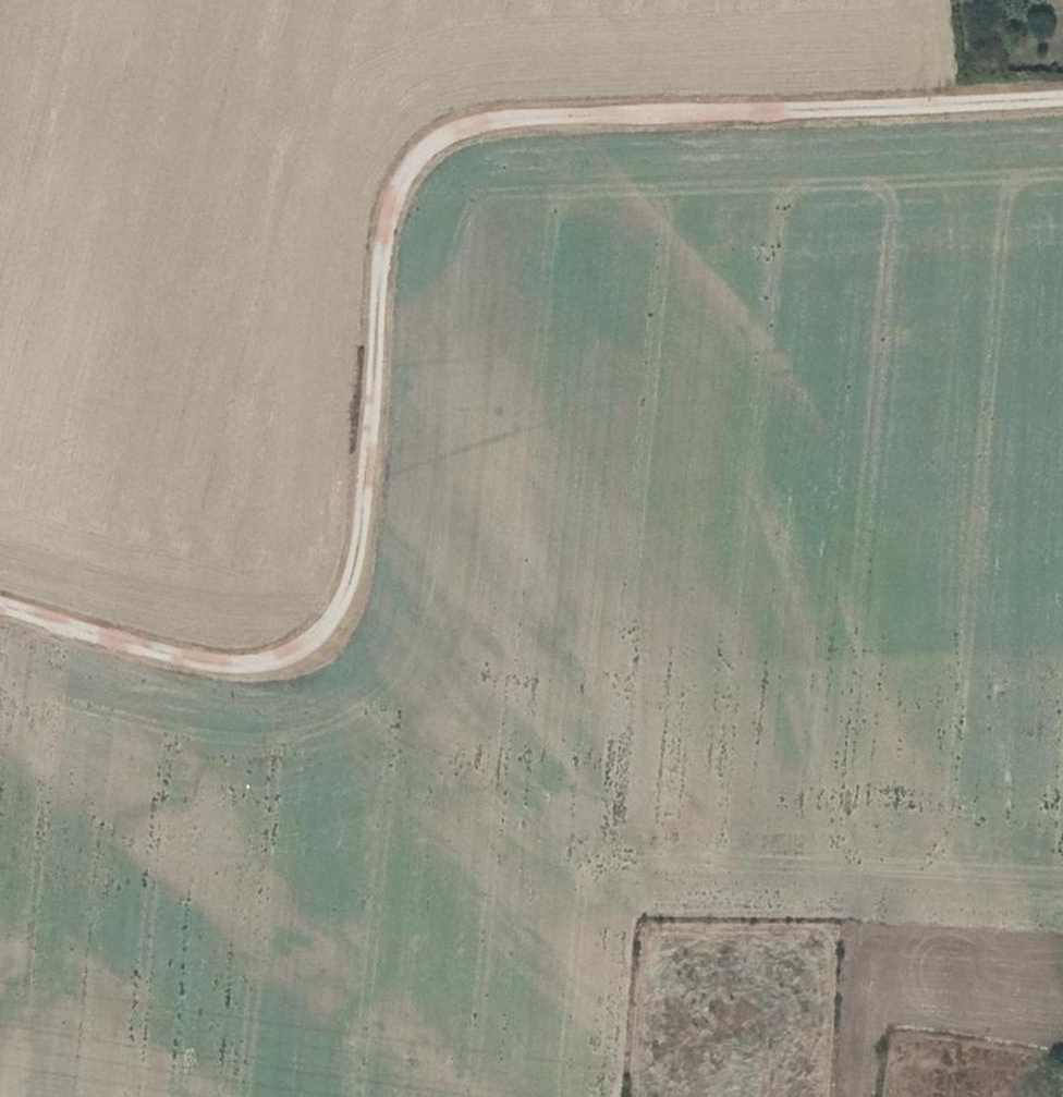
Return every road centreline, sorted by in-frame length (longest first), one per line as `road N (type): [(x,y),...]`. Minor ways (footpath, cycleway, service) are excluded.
road 1 (track): [(1062,100),(530,116),(473,121),(441,135),(392,192),(366,533),(339,619),(289,658),(231,664),(0,606)]

